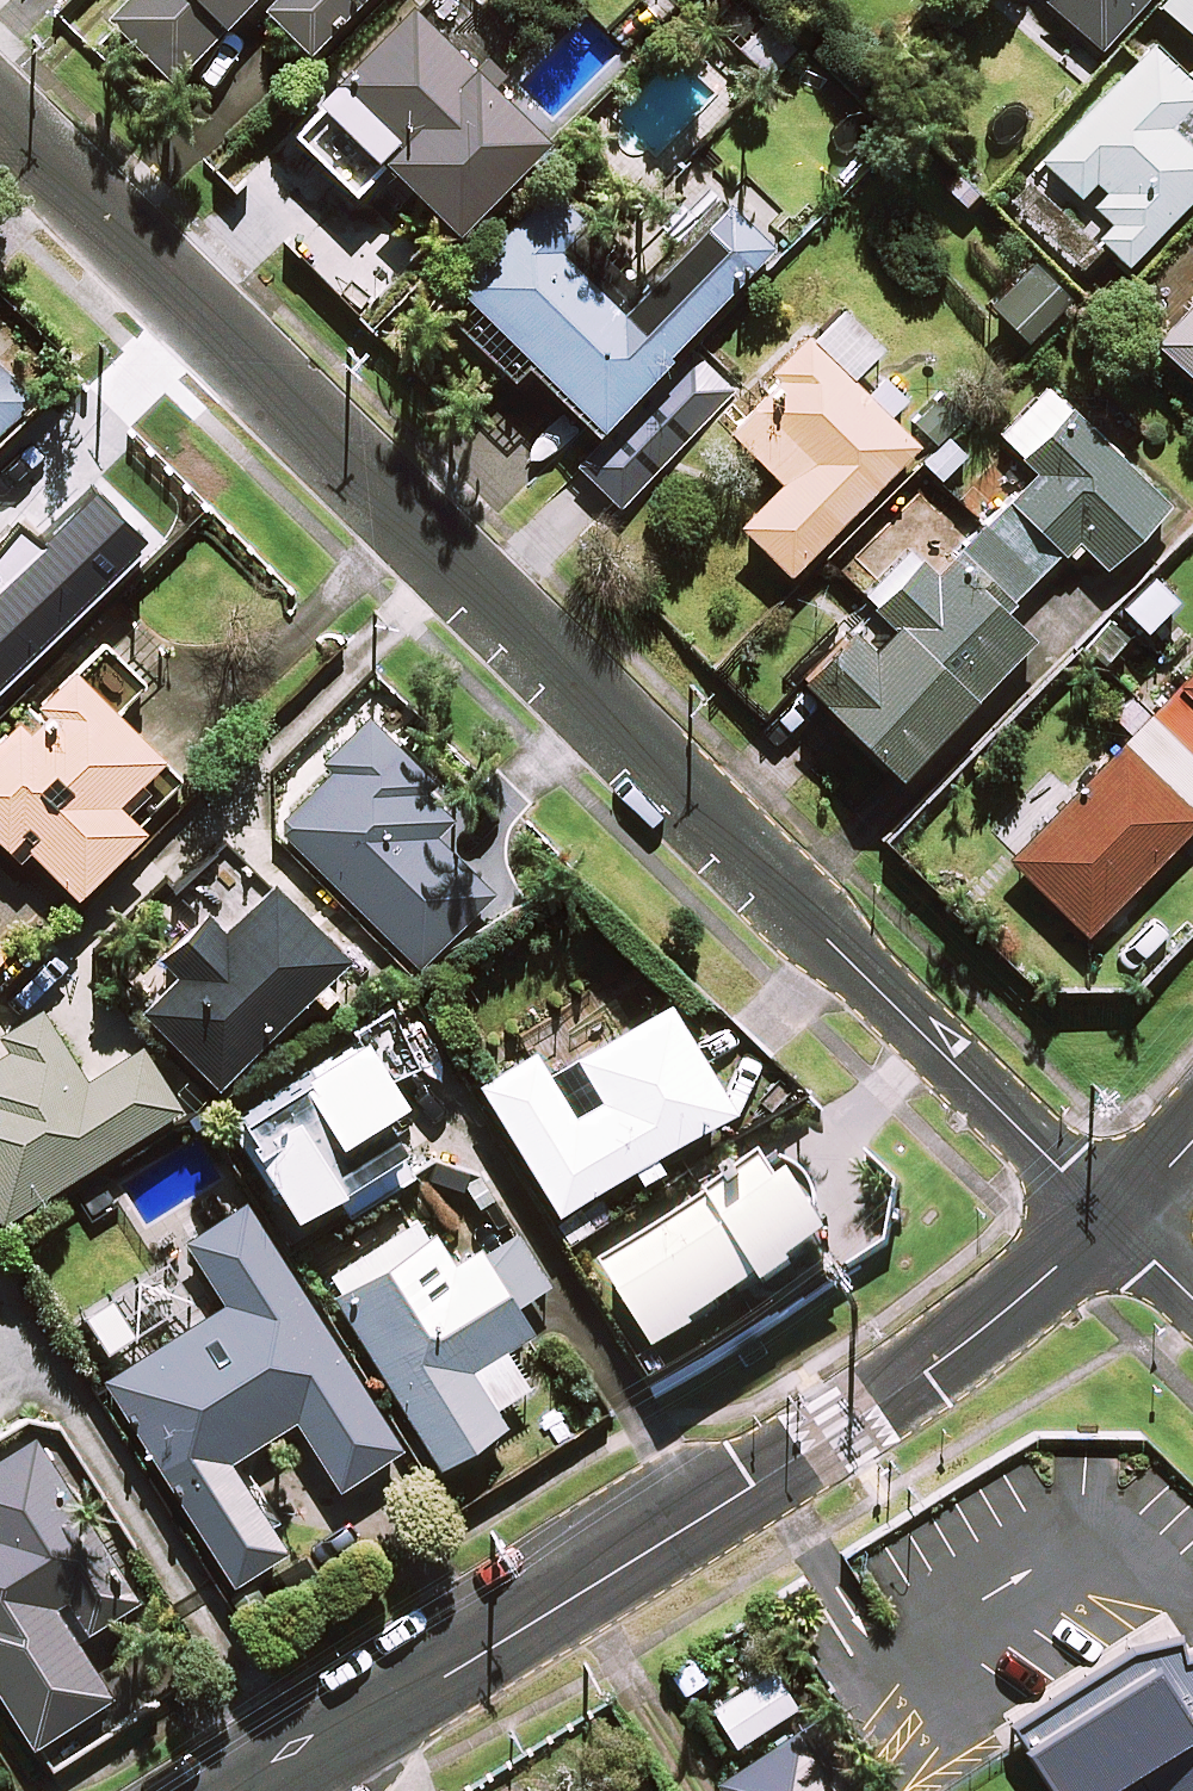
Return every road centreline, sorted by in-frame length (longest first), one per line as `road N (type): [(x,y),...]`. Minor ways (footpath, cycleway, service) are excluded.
road 1 (residential): [(1108,1216),(0,117)]
road 2 (residential): [(262,1790),(907,1389),(1058,1269),(1108,1216)]
road 3 (residential): [(1108,1216),(1192,1124)]

